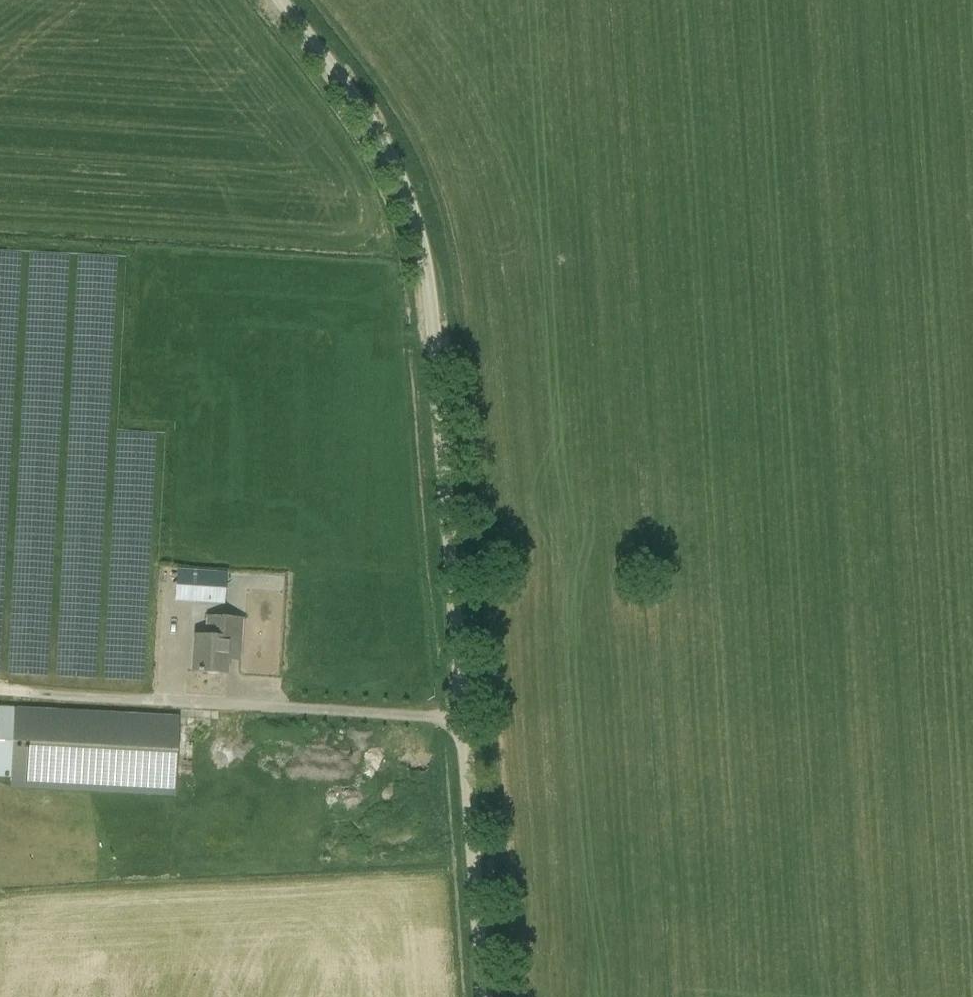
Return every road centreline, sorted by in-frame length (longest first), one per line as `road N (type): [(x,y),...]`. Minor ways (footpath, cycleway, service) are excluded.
road 1 (unclassified): [(483,996),(419,223),(351,100),(274,0)]

